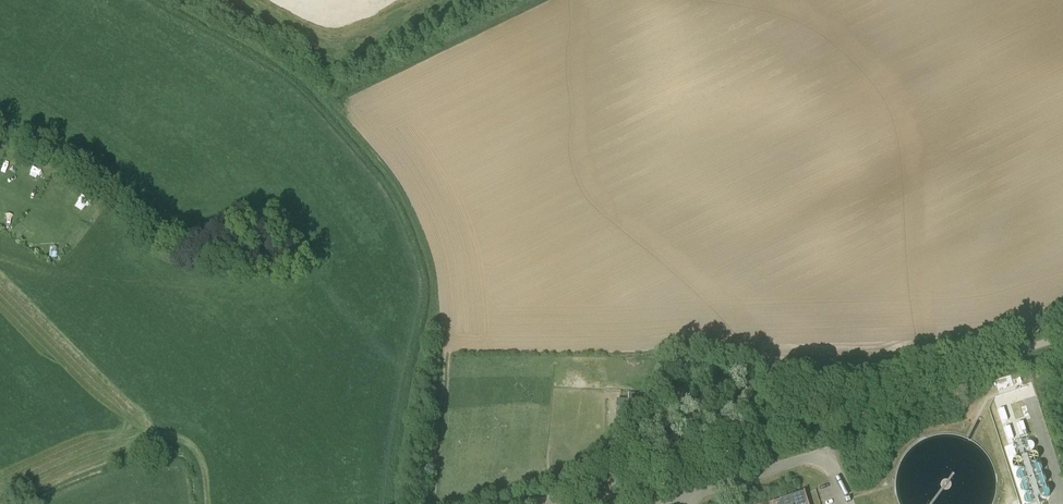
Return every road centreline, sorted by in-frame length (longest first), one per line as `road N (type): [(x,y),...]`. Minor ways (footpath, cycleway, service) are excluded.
road 1 (unclassified): [(532,503),(1062,337)]

